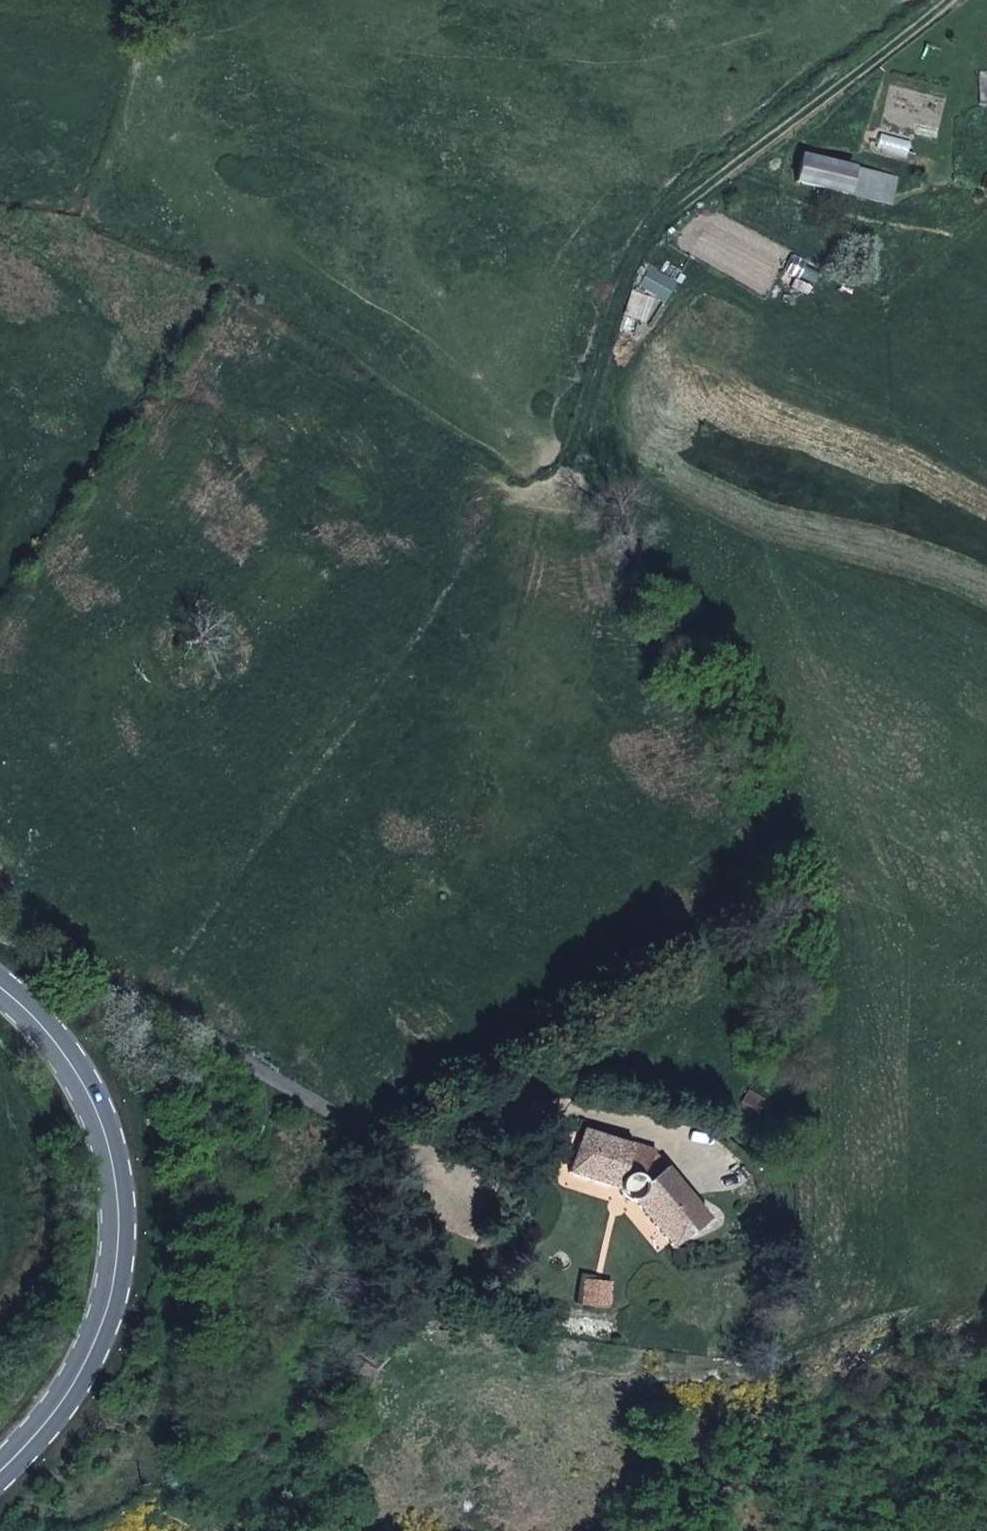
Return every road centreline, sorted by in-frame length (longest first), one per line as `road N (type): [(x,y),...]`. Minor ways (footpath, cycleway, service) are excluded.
road 1 (secondary): [(0,983),(65,1047),(116,1155),(119,1252),(98,1333),(42,1424),(0,1462)]

